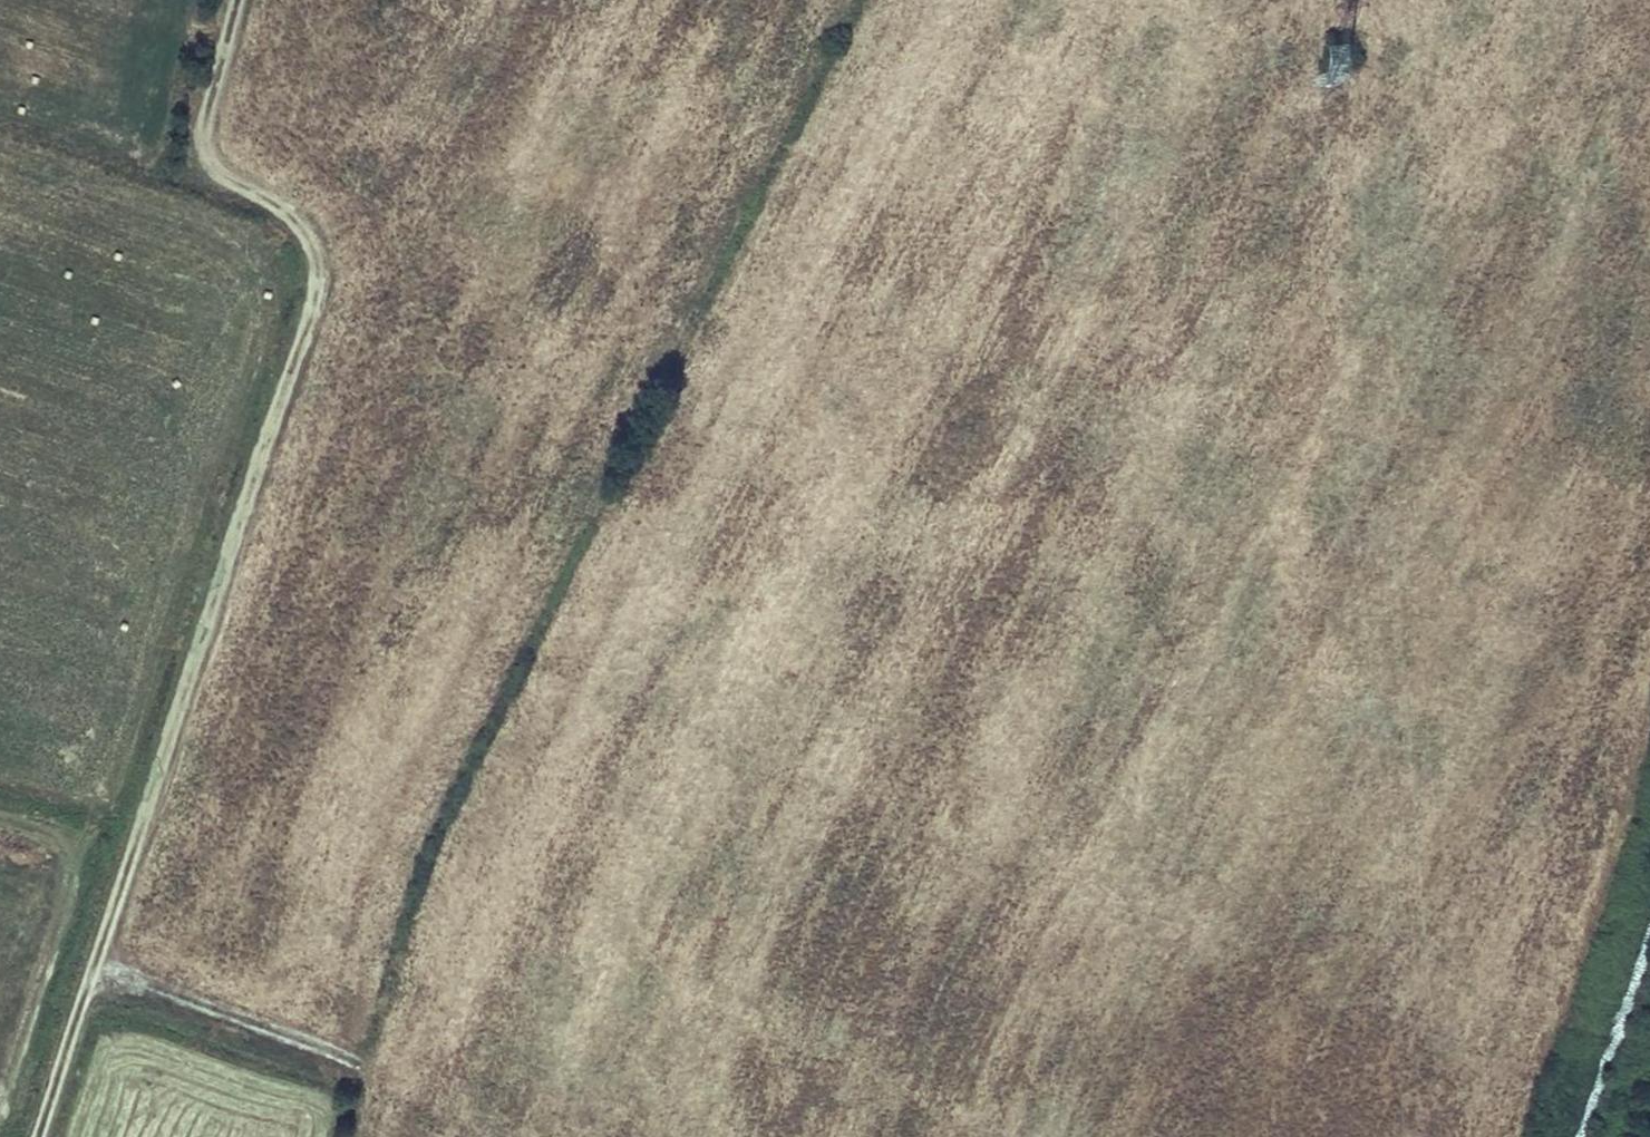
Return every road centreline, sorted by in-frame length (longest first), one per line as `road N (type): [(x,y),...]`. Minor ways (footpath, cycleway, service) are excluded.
road 1 (track): [(32,1136),(315,287),(311,245),(295,217),(207,151),(201,111),(233,0)]

